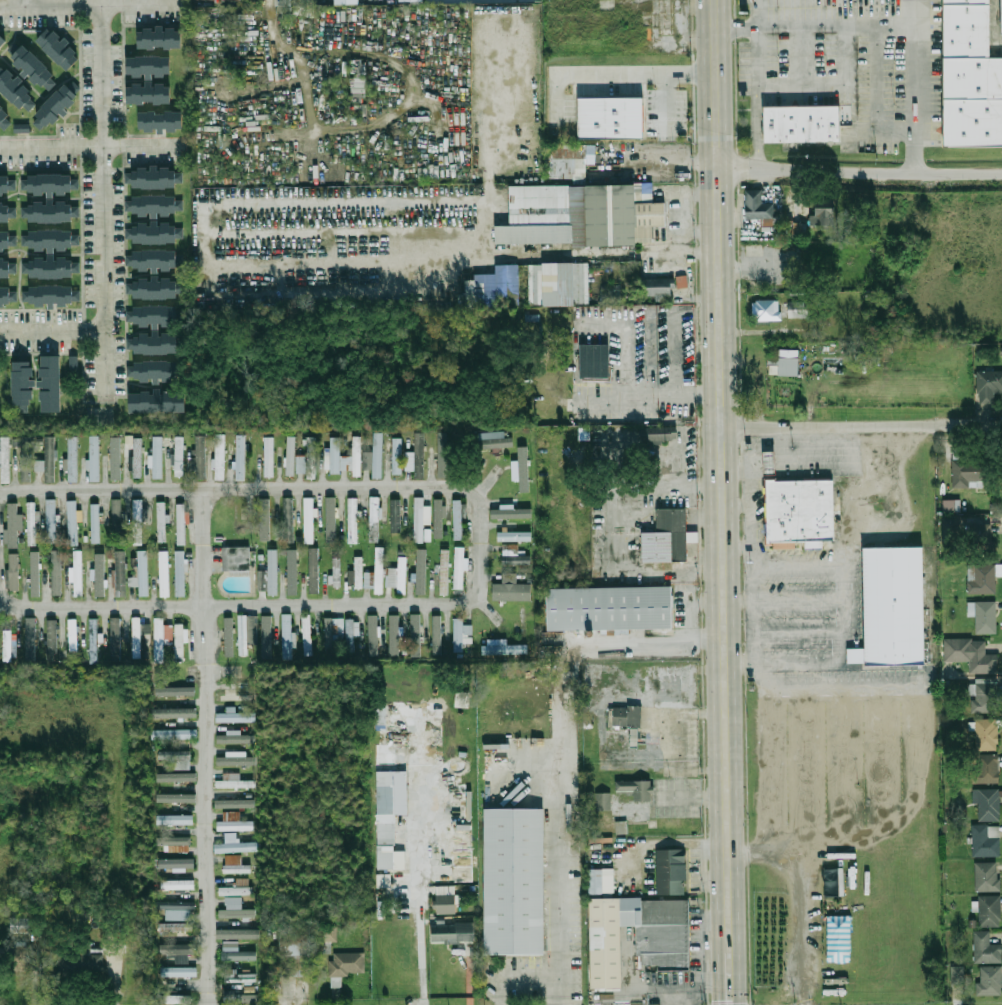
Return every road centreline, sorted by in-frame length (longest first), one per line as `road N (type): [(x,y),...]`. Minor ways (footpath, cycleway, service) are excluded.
road 1 (secondary): [(714,0),(730,948)]
road 2 (residential): [(718,163),(1001,173)]
road 3 (residential): [(722,428),(1001,423)]

